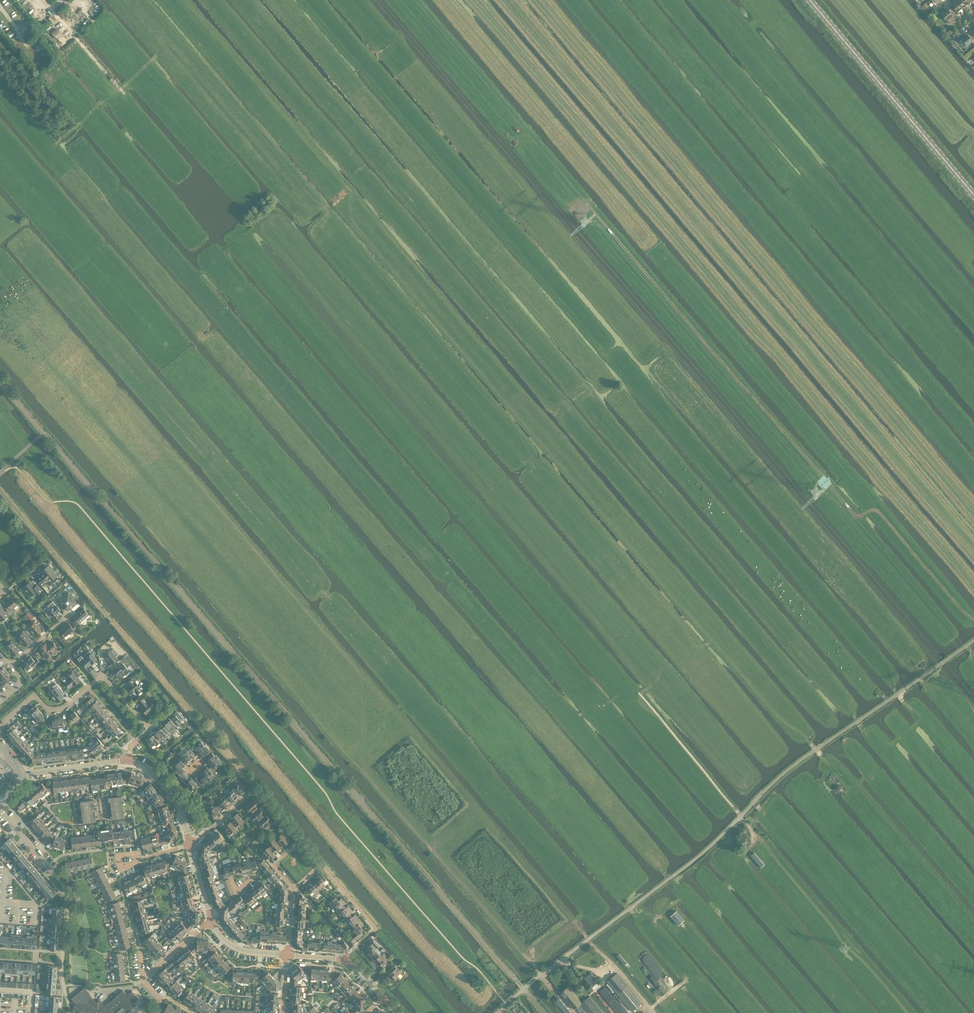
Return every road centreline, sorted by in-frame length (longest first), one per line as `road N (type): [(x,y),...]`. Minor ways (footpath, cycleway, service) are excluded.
road 1 (unclassified): [(496,1012),(699,857),(785,773),(973,641)]
road 2 (secondary): [(973,195),(810,0)]
road 3 (residential): [(344,960),(375,926),(322,866),(292,888)]
road 4 (residential): [(292,888),(275,867),(299,840),(254,789)]

